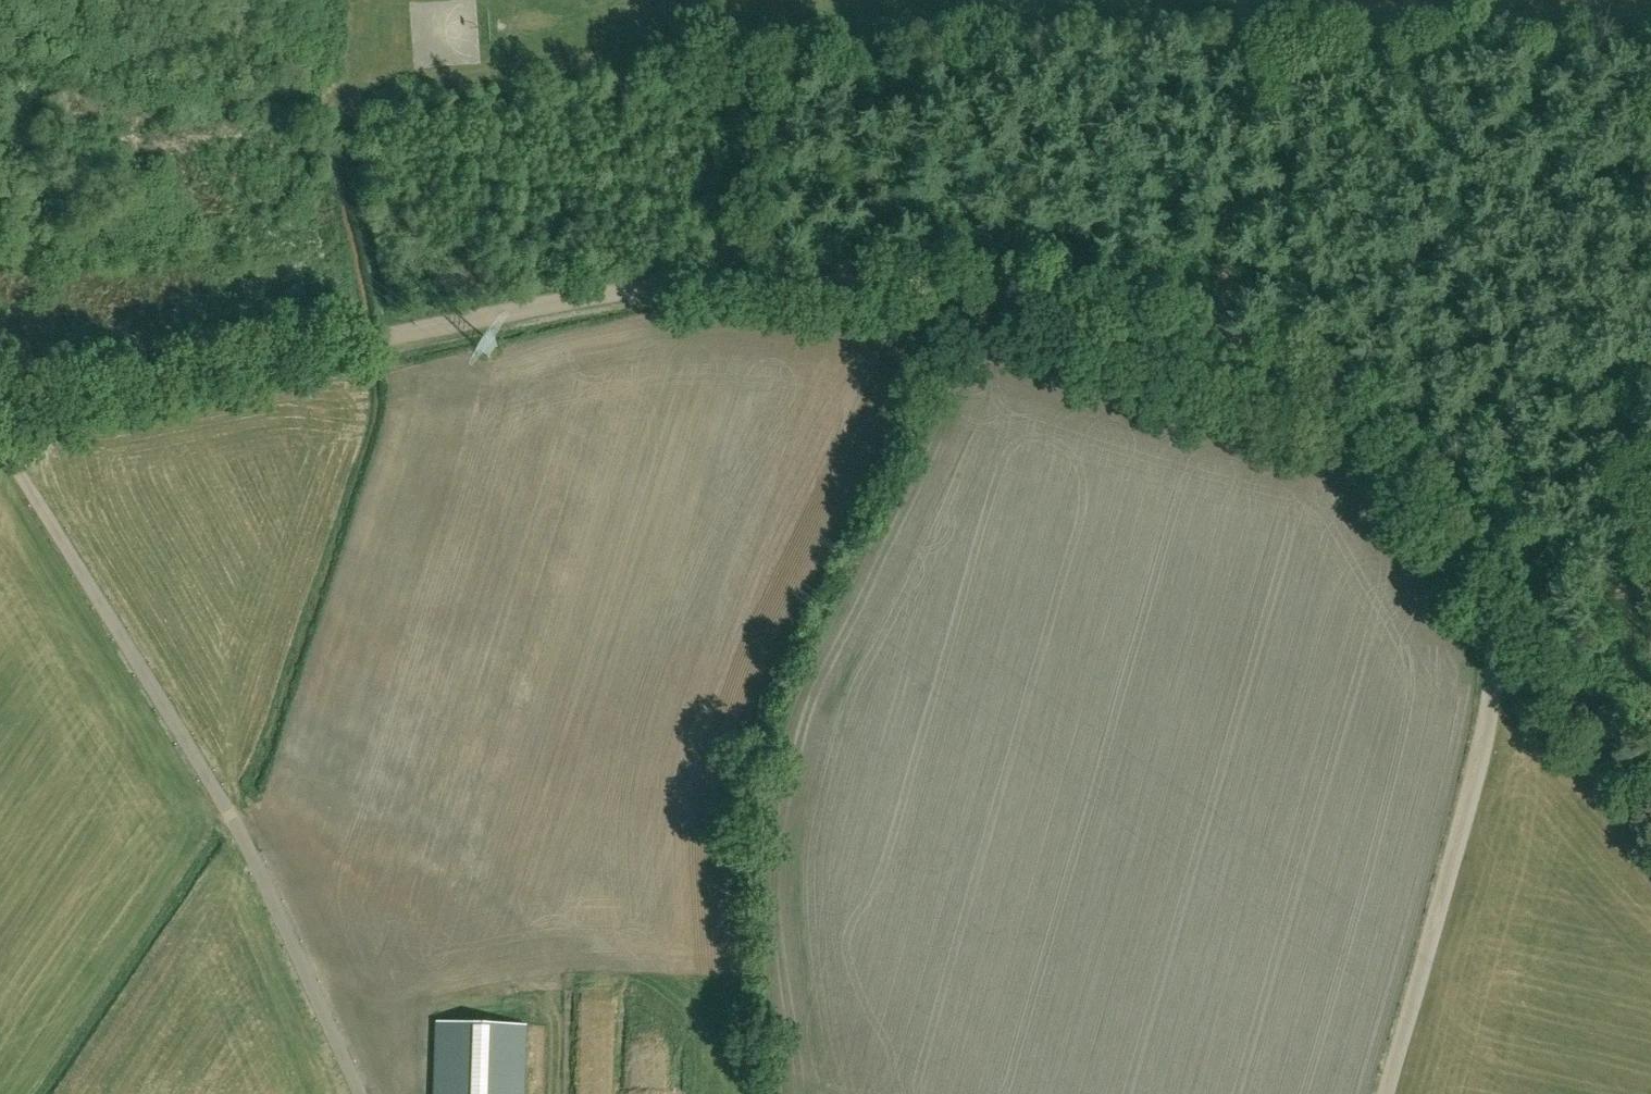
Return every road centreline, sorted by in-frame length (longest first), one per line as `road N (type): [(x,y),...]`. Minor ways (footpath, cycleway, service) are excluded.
road 1 (track): [(1218,345),(1050,302),(944,286),(751,277),(572,301),(95,403),(0,413)]
road 2 (track): [(1380,1093),(1478,748),(1485,649)]
road 3 (track): [(1476,600),(1434,512),(1361,415),(1294,371),(1218,345)]

